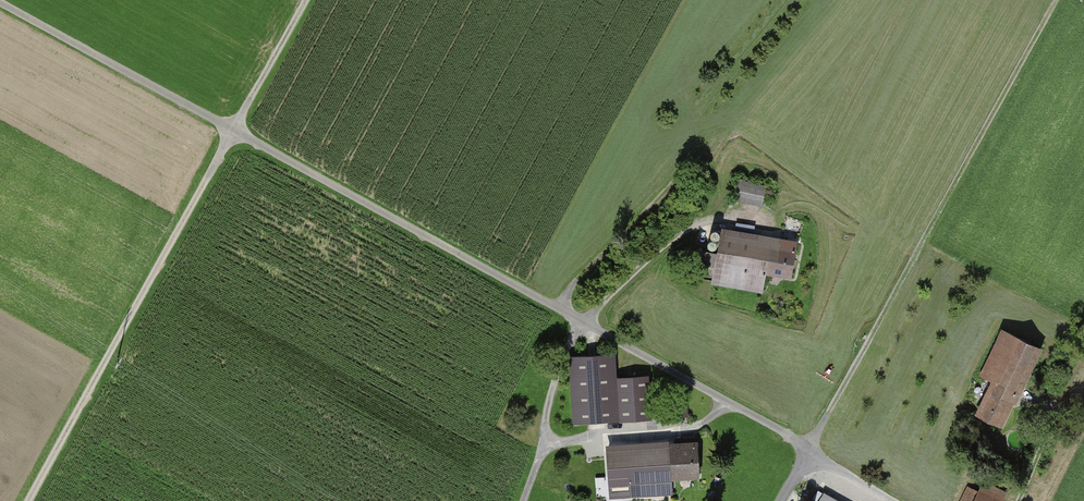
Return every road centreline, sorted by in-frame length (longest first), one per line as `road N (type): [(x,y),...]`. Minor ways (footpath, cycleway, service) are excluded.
road 1 (residential): [(0,2),(811,448)]
road 2 (track): [(811,448),(1060,0)]
road 3 (track): [(30,500),(252,105)]
road 4 (track): [(570,34),(720,134),(573,284),(560,311)]
road 5 (track): [(310,0),(252,105)]

